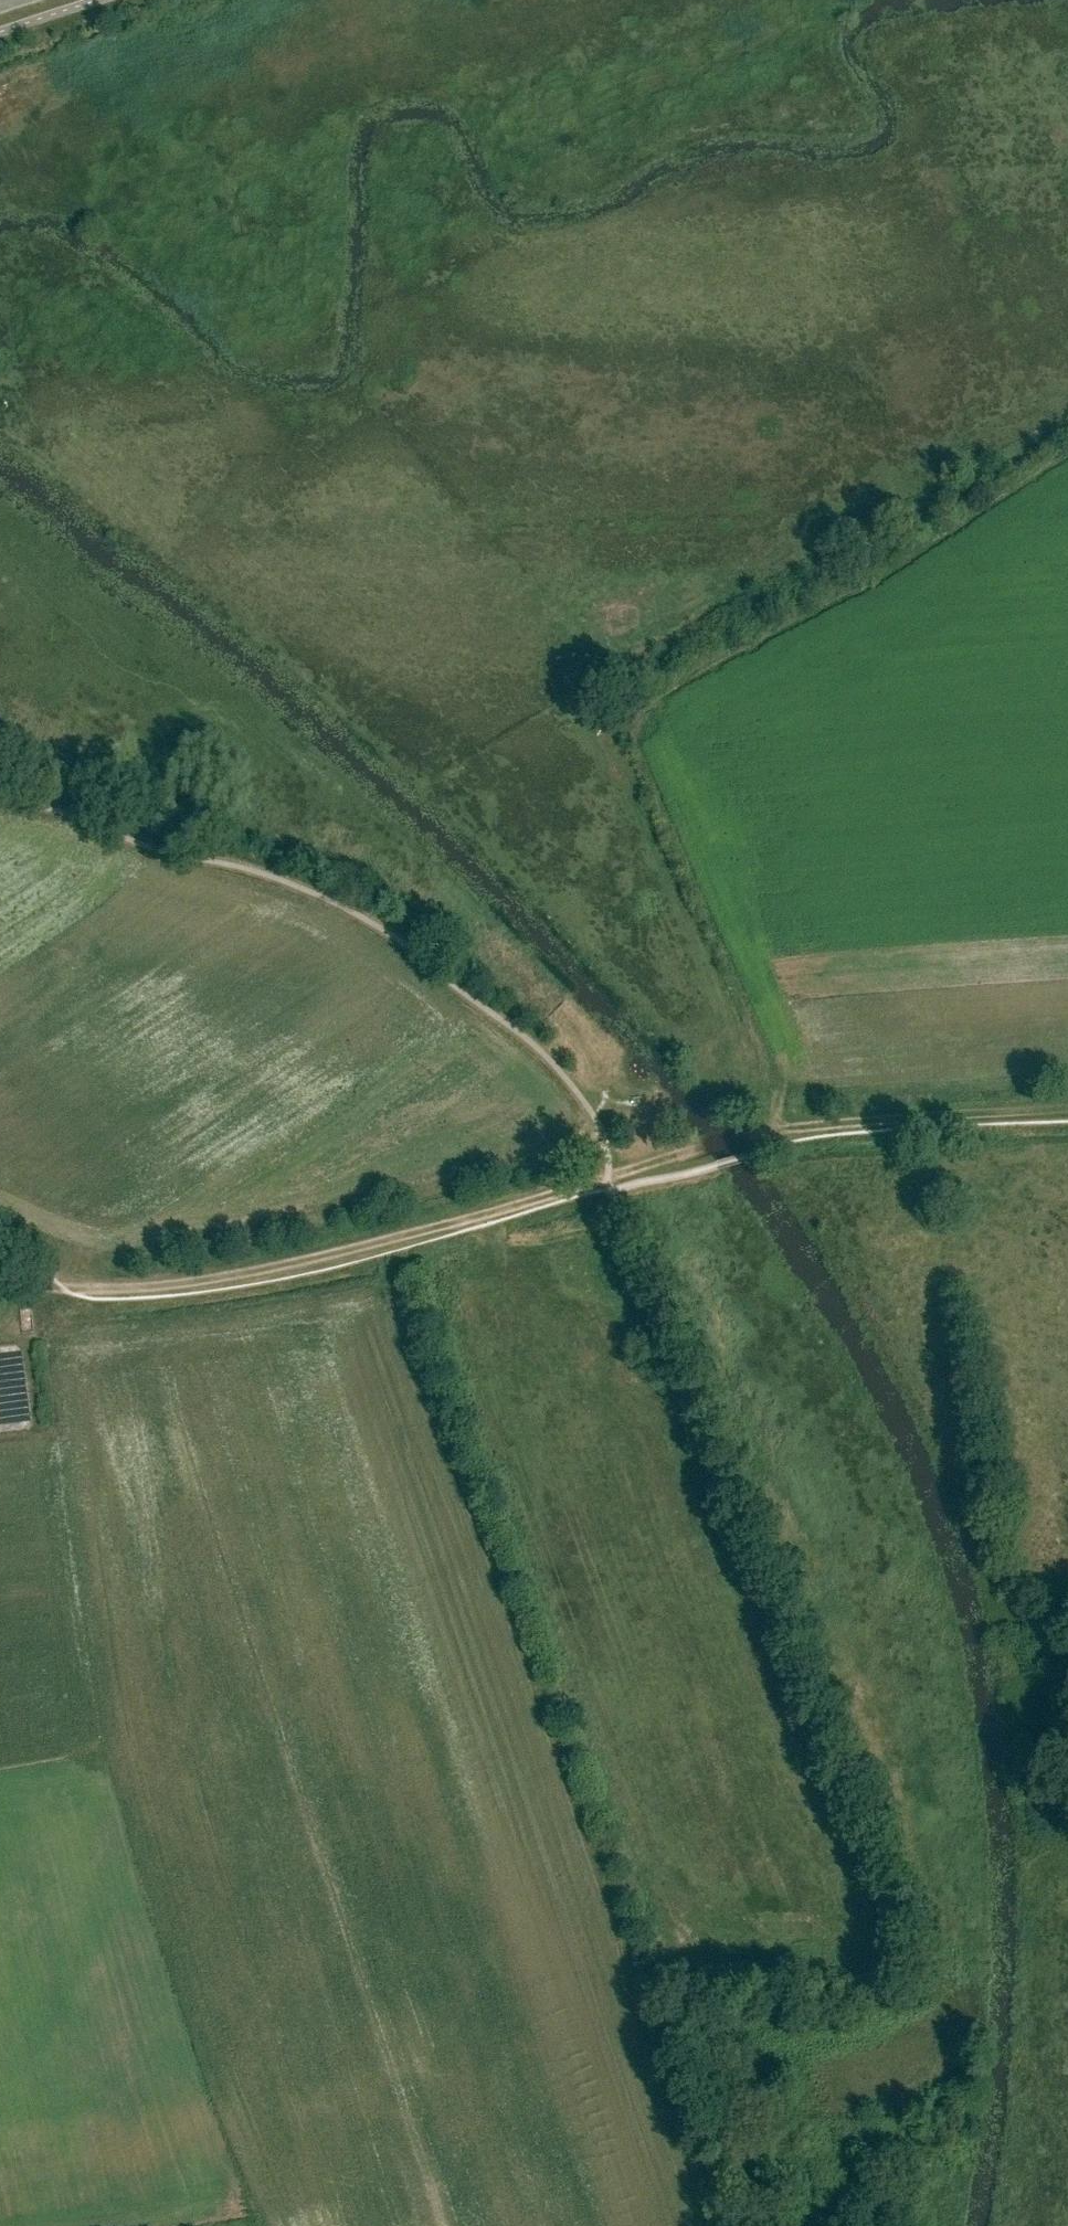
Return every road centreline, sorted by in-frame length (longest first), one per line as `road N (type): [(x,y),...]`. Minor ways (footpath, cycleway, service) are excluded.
road 1 (track): [(0,1267),(69,1290),(138,1289),(328,1255),(801,1128),(1067,1113)]

